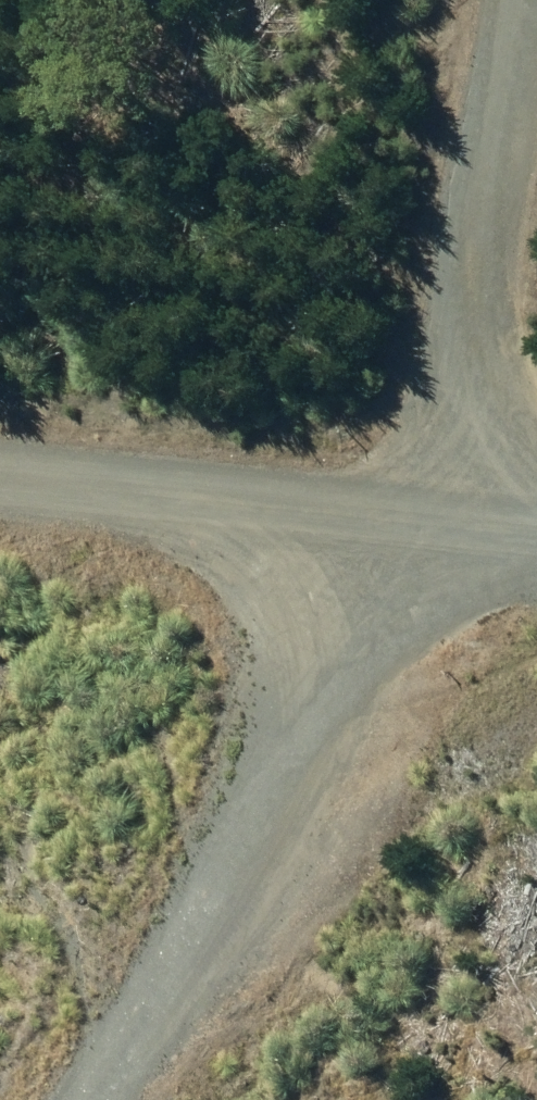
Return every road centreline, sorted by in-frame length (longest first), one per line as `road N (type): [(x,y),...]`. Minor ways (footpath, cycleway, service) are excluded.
road 1 (track): [(0,1097),(359,590)]
road 2 (track): [(359,590),(426,0)]
road 3 (track): [(359,590),(0,528)]
road 4 (unclassified): [(536,590),(359,590)]

